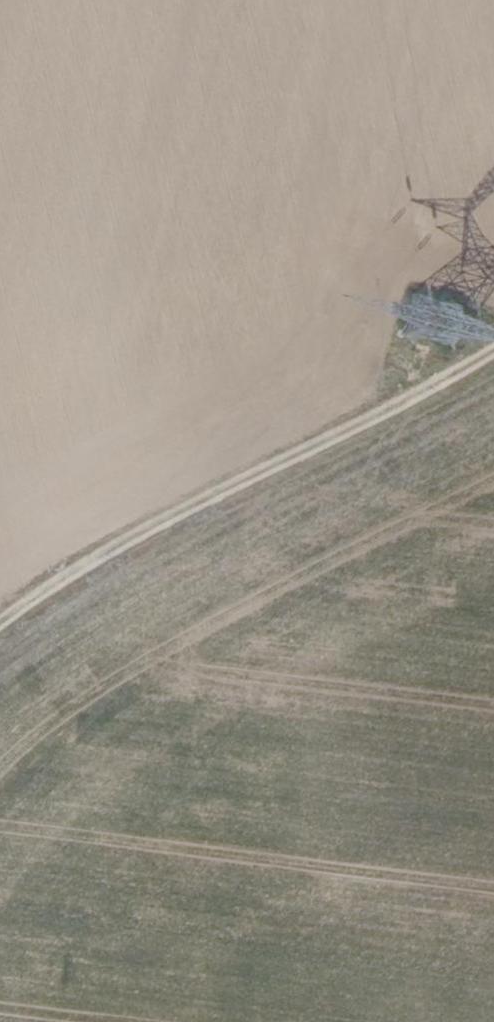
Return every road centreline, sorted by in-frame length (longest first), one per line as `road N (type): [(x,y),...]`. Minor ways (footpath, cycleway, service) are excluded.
road 1 (track): [(0,633),(106,559),(493,363)]

